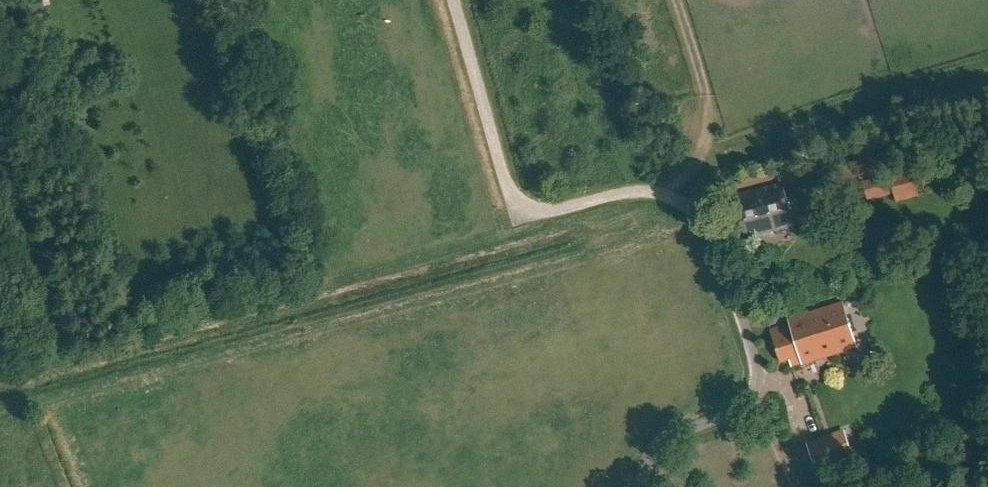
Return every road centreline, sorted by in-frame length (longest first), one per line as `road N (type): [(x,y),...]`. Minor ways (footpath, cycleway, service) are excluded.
road 1 (residential): [(644,486),(658,448),(738,410),(756,384),(756,364),(719,251),(690,208),(661,193),(534,212),(511,199),(453,0)]
road 2 (track): [(580,203),(580,228),(0,380)]
road 3 (track): [(987,60),(745,136),(661,193)]
road 4 (track): [(675,0),(726,149)]

